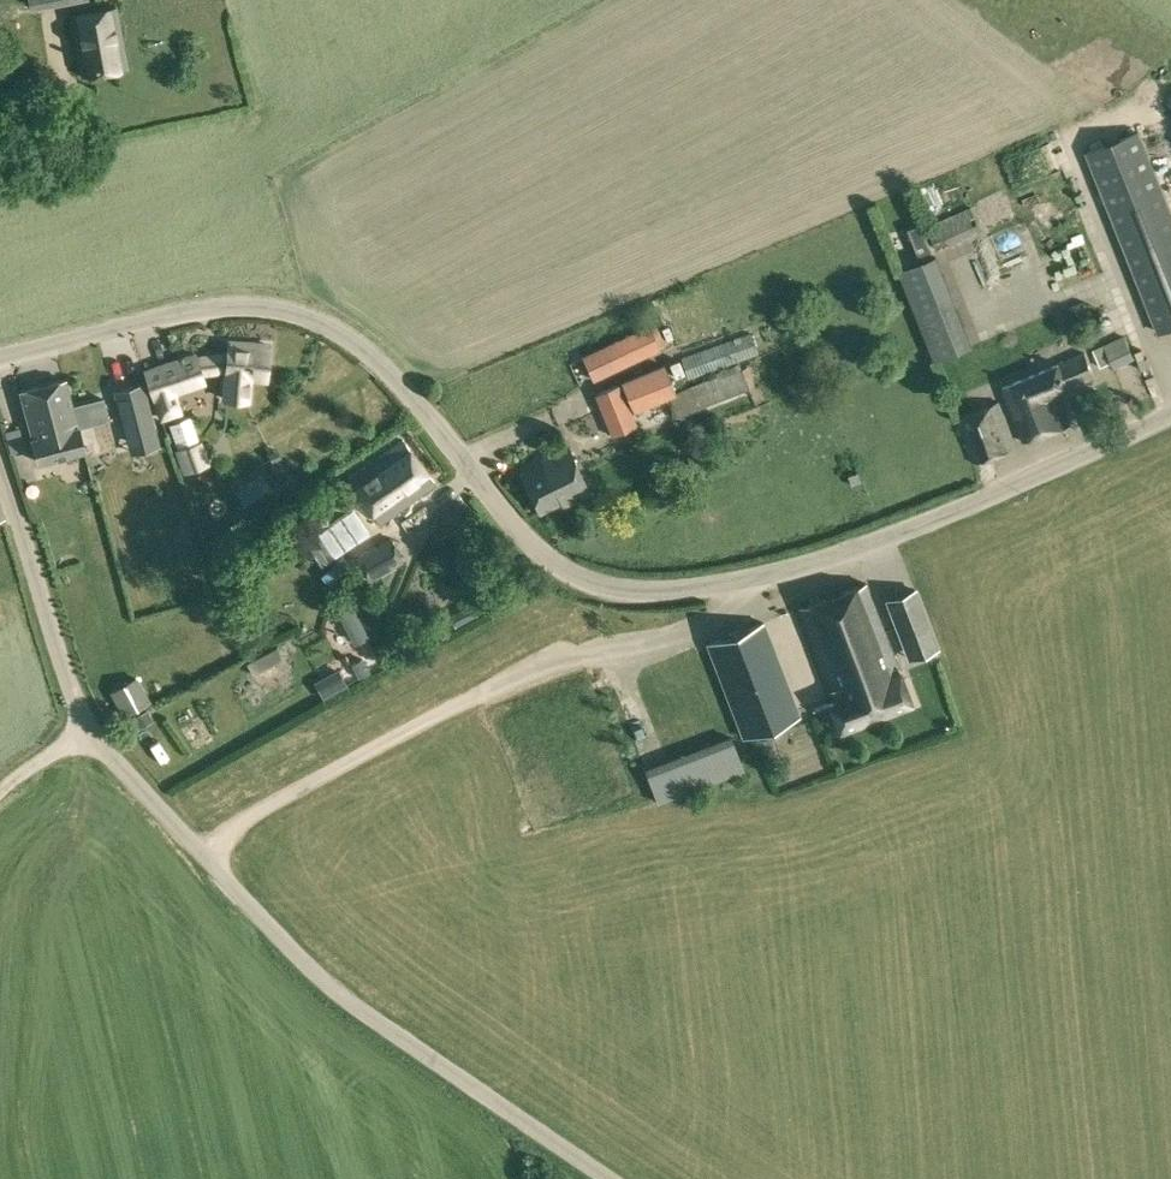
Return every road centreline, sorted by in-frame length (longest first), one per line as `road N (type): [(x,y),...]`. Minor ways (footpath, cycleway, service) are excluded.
road 1 (unclassified): [(0,356),(220,305),(276,304),(318,318),(407,389),(529,545),(574,573),(644,591),(793,572),(875,545),(1170,413)]
road 2 (unclassified): [(608,1178),(298,958),(117,763),(70,687),(0,463)]

